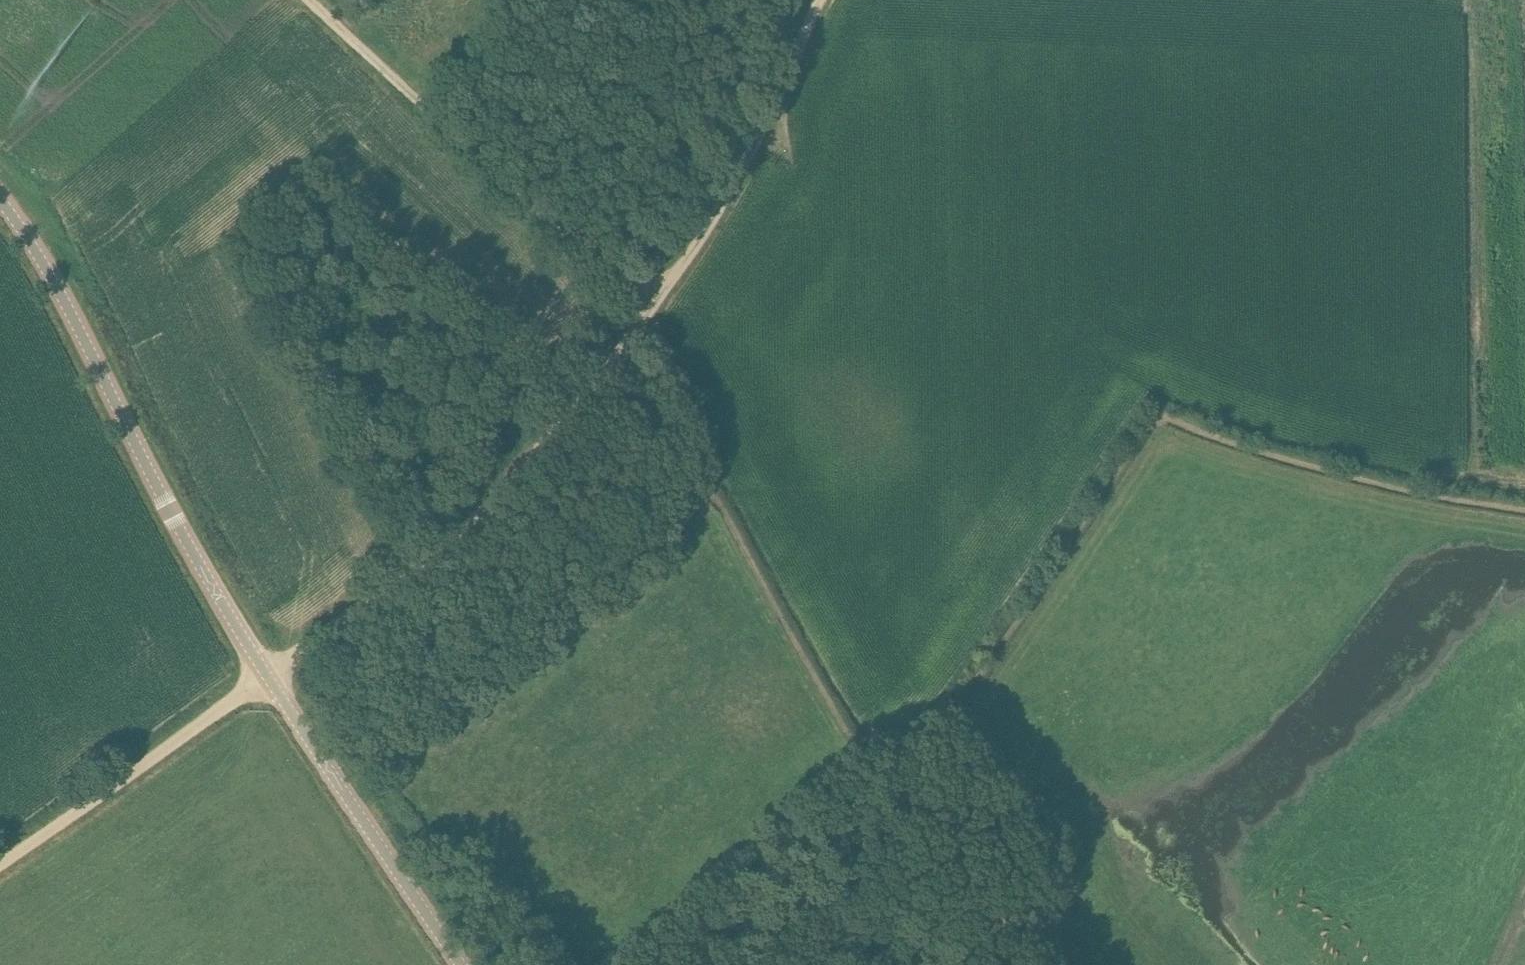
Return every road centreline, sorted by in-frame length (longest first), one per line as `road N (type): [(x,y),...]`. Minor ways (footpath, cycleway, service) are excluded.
road 1 (track): [(816,0),(776,94),(651,307),(495,501),(401,591),(0,867)]
road 2 (unclassified): [(461,964),(267,676),(171,511),(55,282),(0,201)]
road 3 (track): [(649,310),(365,54)]

